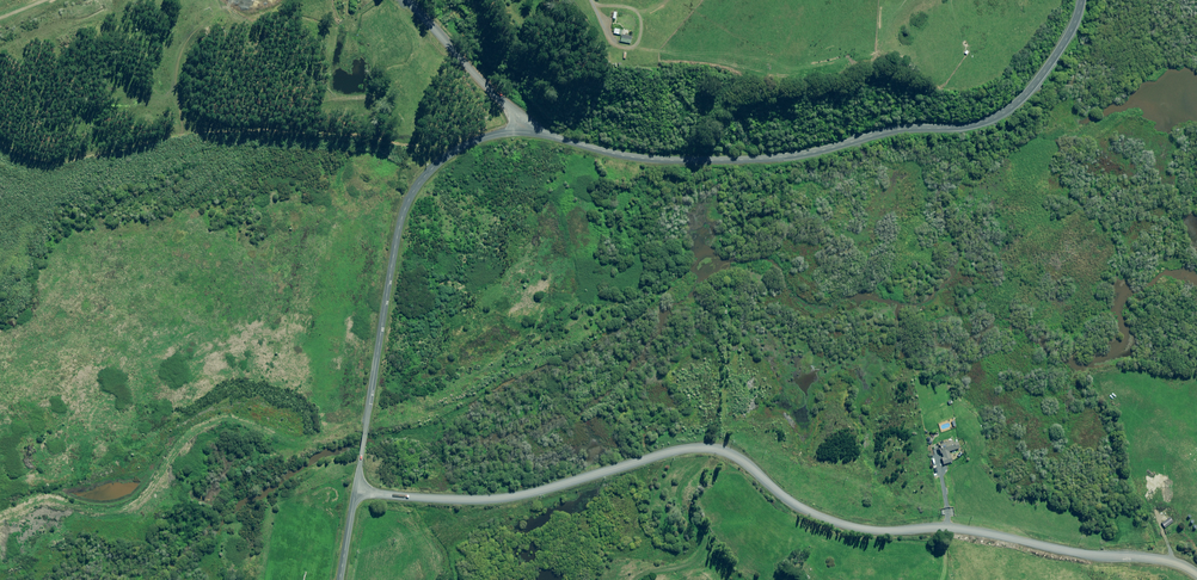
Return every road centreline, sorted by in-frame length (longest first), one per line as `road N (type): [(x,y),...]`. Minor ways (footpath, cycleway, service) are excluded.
road 1 (unclassified): [(356,491),(402,219),(420,183),(447,157),(509,133),(624,155),(731,160),(967,126),(999,116),(1028,91),(1067,38),(1082,0)]
road 2 (unclassified): [(356,491),(510,497),(706,449),(734,456),(795,505),(859,528),(963,528),(1088,554),(1147,556),(1196,574)]

